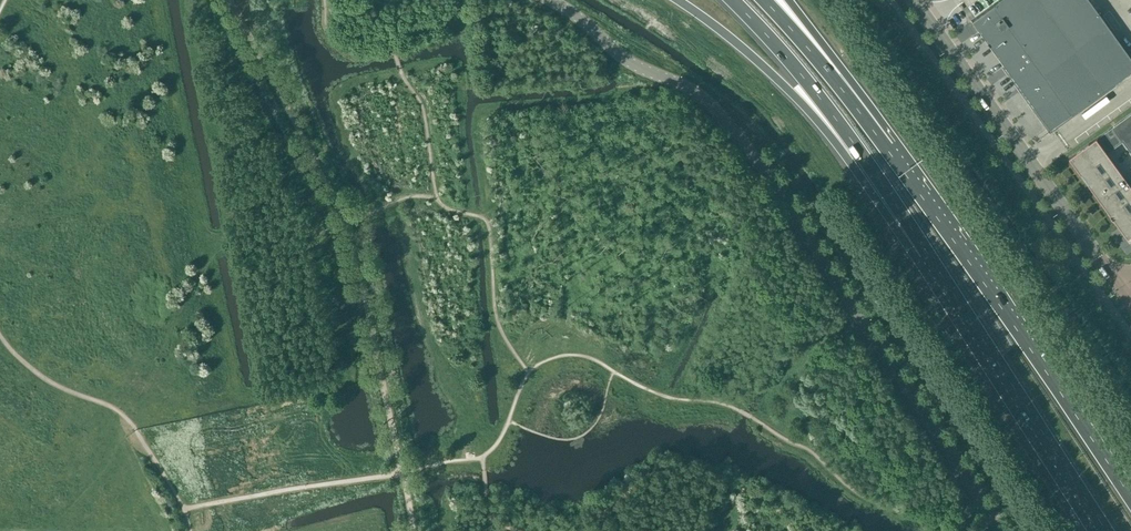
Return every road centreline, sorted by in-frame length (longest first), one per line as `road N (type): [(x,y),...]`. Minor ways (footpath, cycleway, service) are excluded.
road 1 (unclassified): [(550,0),(626,61),(708,100),(732,127),(1002,530)]
road 2 (trunk): [(1130,498),(888,149)]
road 3 (tertiary): [(1122,289),(913,0)]
road 4 (trunk): [(679,0),(780,85),(924,251)]
road 5 (trunk): [(924,251),(1105,530)]
road 6 (trunk): [(731,0),(847,133),(924,251)]
road 7 (trunk): [(888,149),(764,0)]
road 8 (trunk): [(888,149),(848,76),(785,0)]

